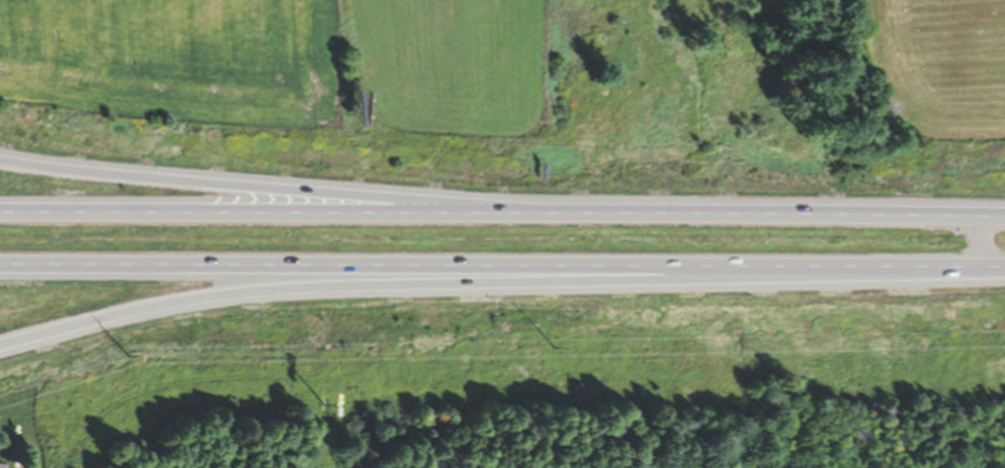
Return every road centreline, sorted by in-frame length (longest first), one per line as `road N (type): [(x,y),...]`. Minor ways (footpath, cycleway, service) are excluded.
road 1 (trunk): [(0,267),(1004,272)]
road 2 (trunk): [(1004,215),(0,210)]
road 3 (trunk): [(511,213),(0,157)]
road 4 (trunk): [(0,346),(108,315),(359,268)]

